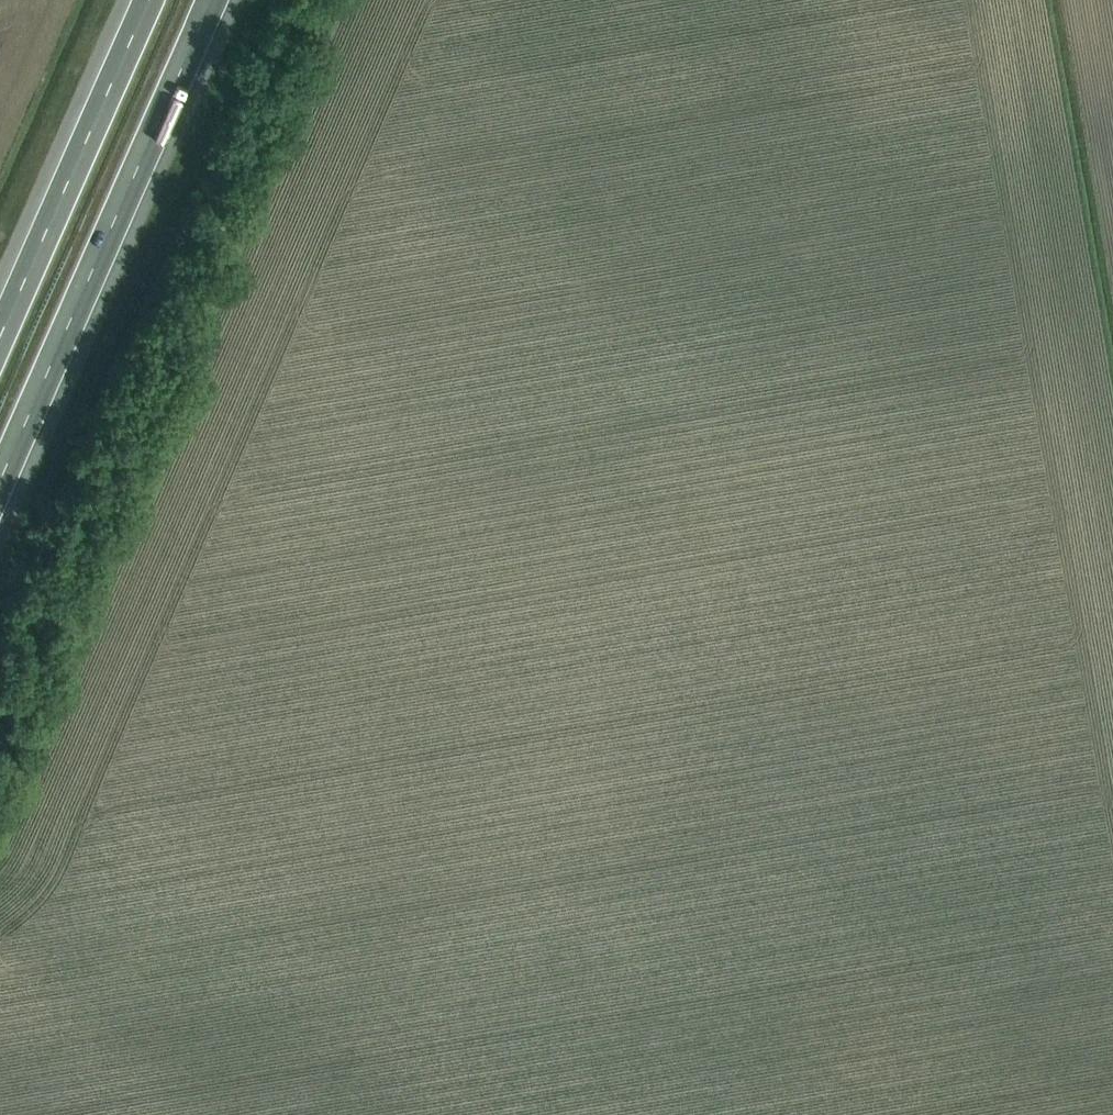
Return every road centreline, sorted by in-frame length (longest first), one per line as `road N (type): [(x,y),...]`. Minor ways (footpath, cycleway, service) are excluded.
road 1 (motorway): [(0,487),(215,0)]
road 2 (motorway): [(149,0),(0,339)]

